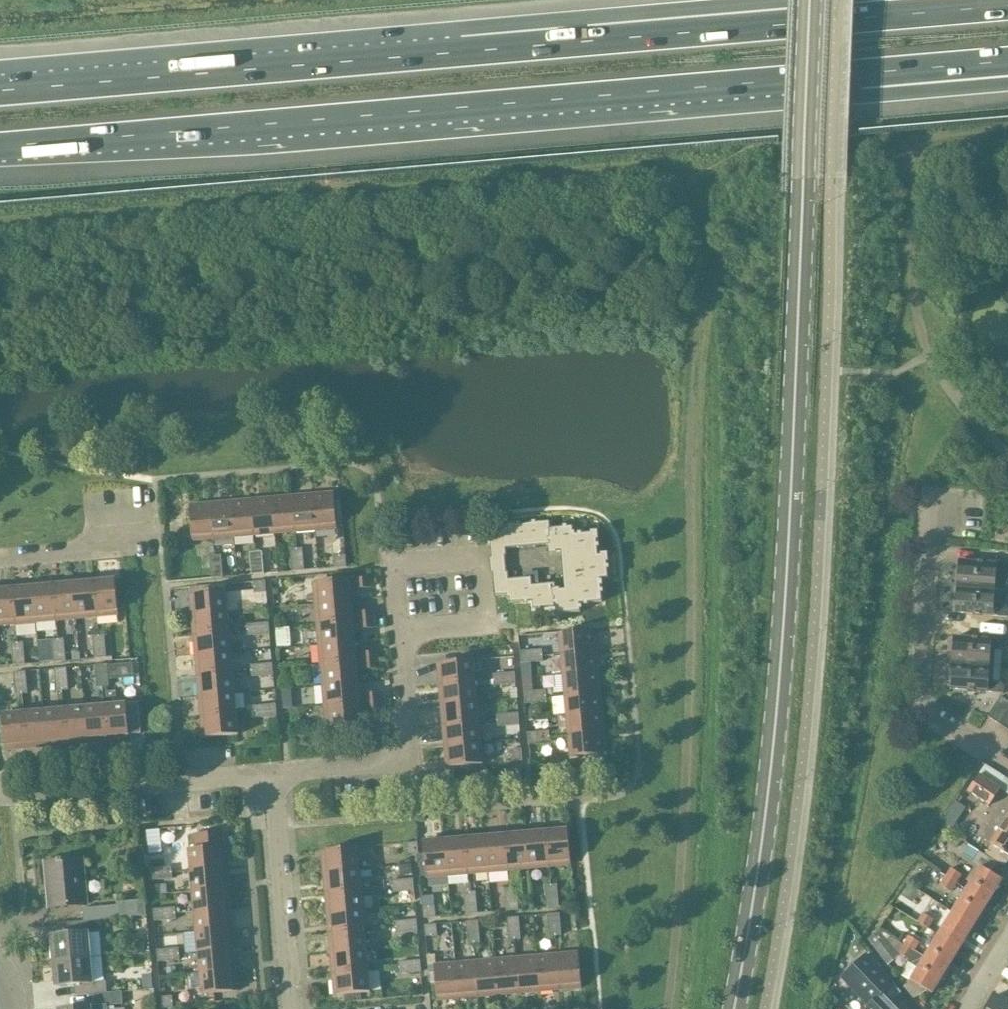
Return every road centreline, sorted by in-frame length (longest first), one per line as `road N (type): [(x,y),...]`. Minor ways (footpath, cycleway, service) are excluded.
road 1 (secondary): [(738,1008),(773,805),(811,0)]
road 2 (motorway): [(1007,6),(0,92)]
road 3 (motorway): [(0,146),(1007,62)]
road 4 (residential): [(1007,763),(933,718),(922,678),(936,566),(955,540),(988,535)]
road 5 (residential): [(270,778),(416,762),(405,634)]
road 6 (residential): [(270,778),(15,792),(0,785)]
road 7 (residential): [(292,1008),(270,778)]
road 8 (residential): [(405,634),(399,566),(483,557),(490,626)]
road 9 (residential): [(0,549),(162,534)]
road 10 (residential): [(1007,457),(929,356)]

